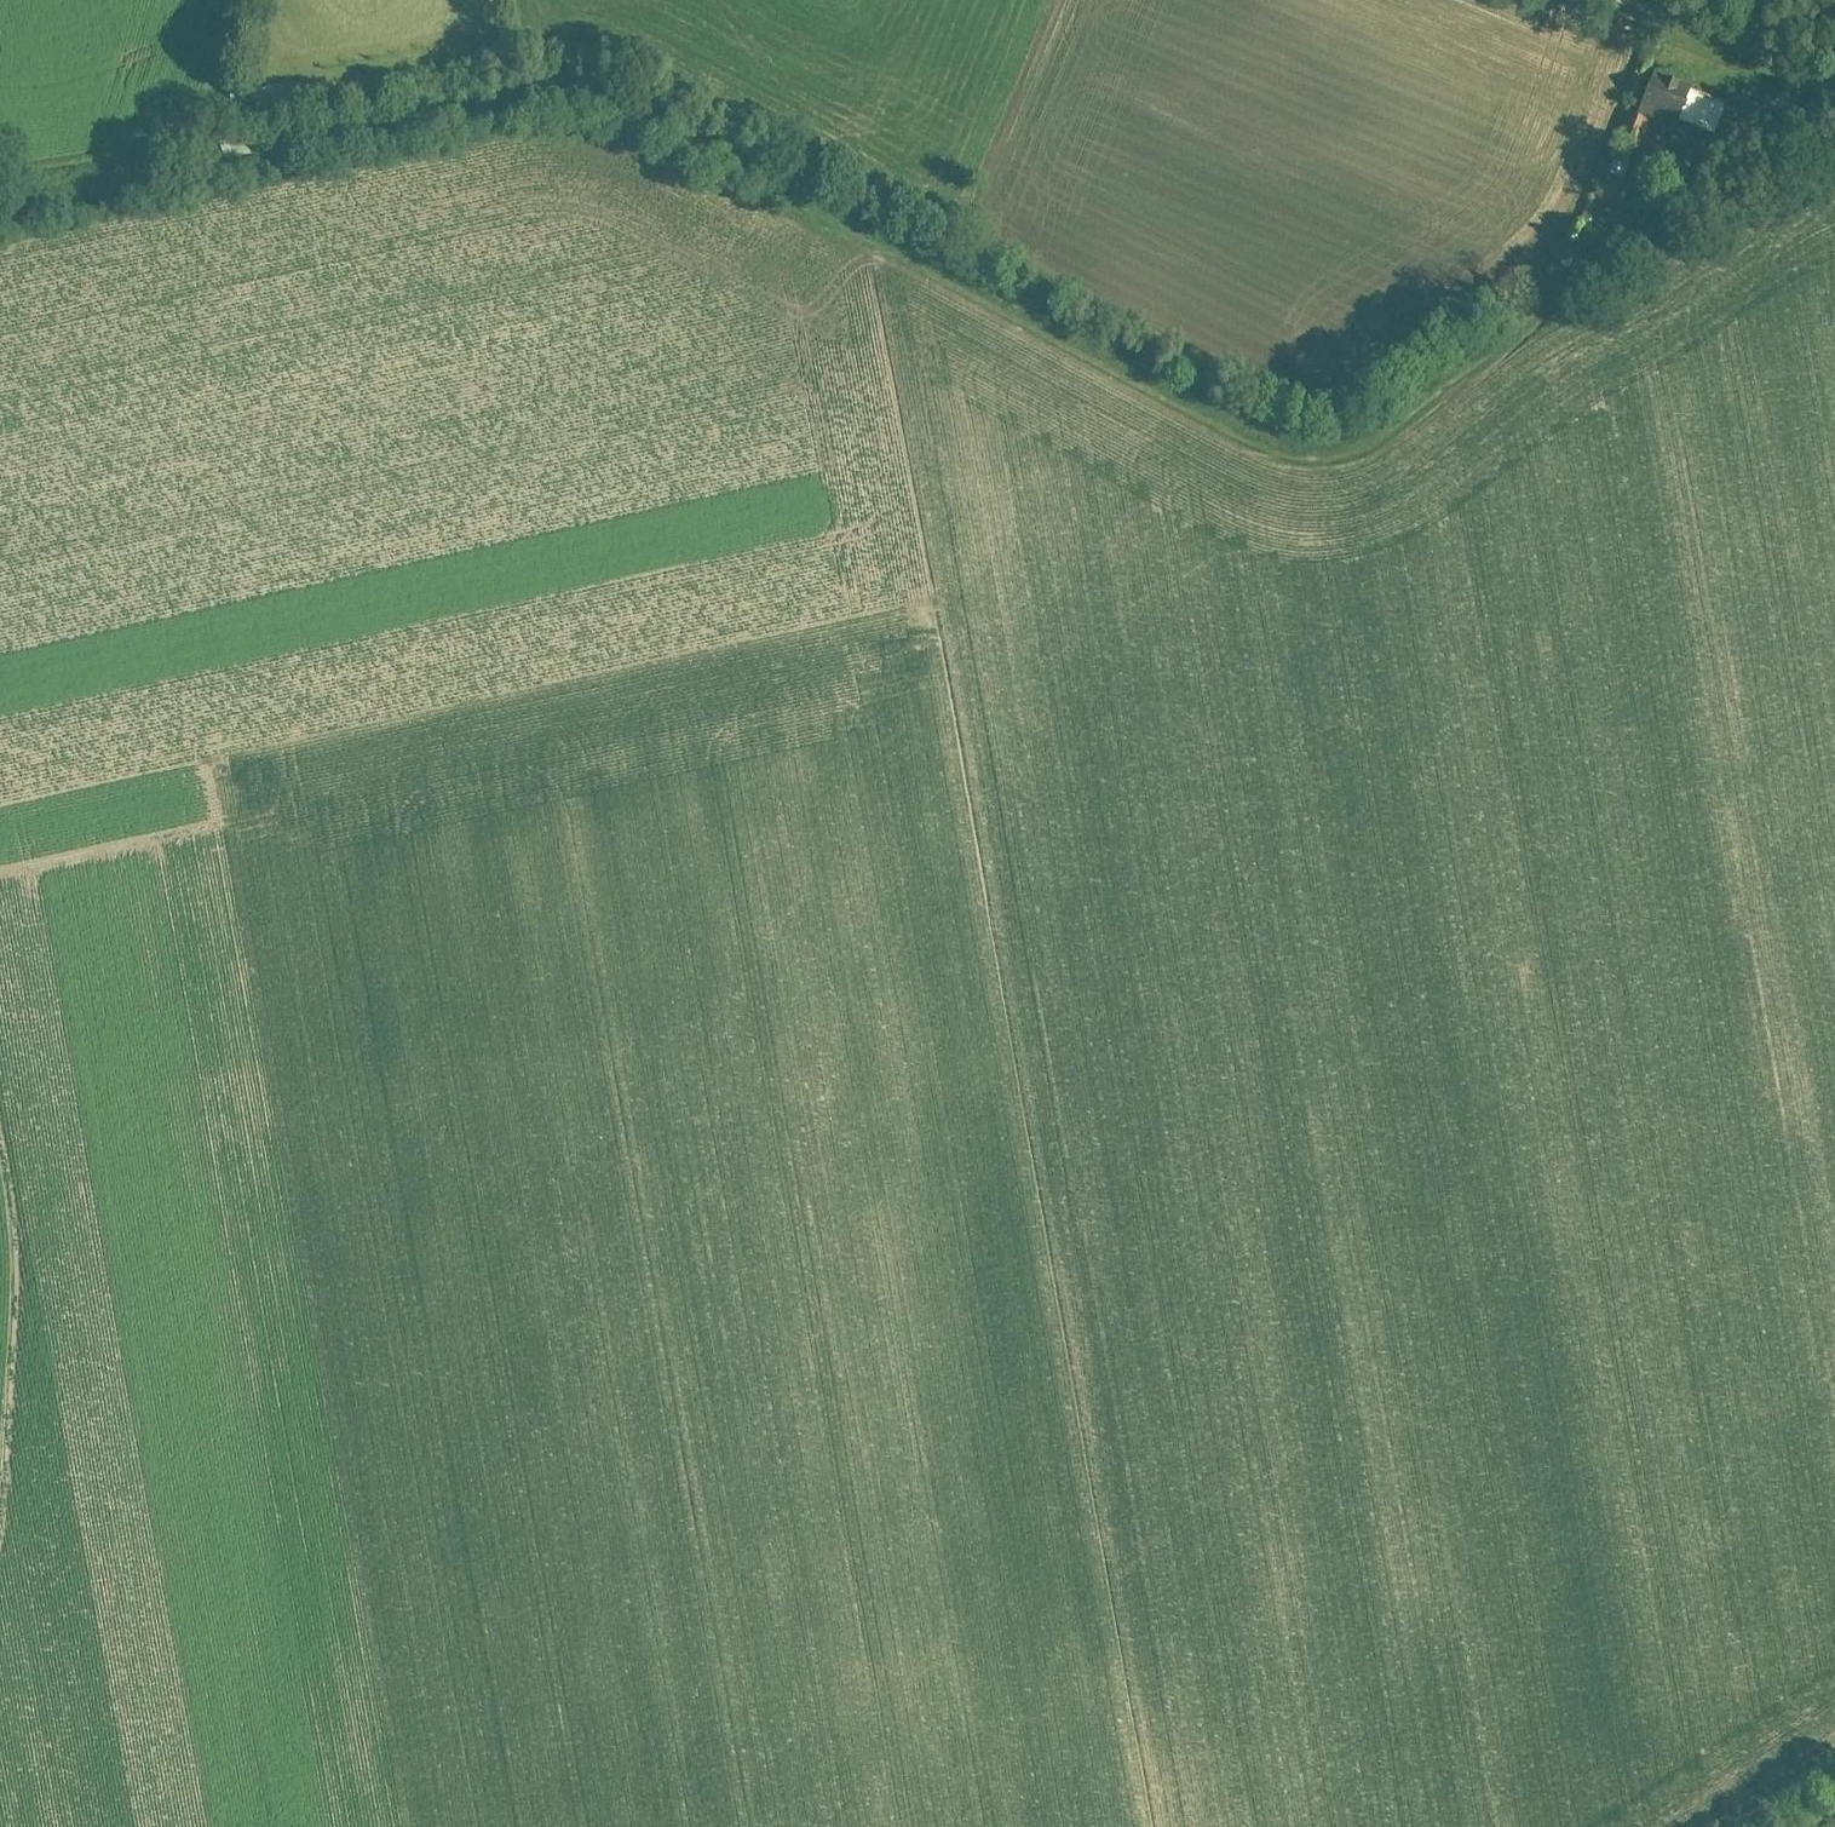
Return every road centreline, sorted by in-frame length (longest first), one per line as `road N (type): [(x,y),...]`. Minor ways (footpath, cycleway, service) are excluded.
road 1 (residential): [(1834,78),(1640,0)]
road 2 (residential): [(1834,1759),(1734,1826)]

